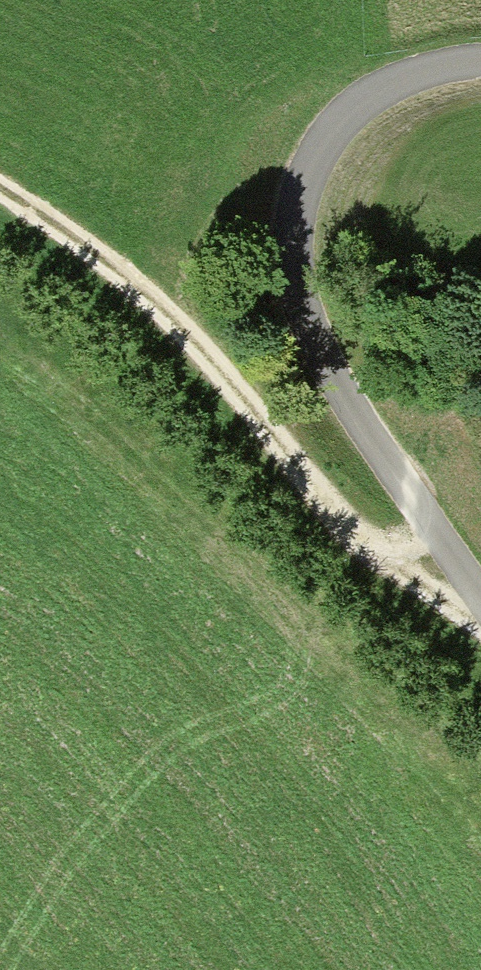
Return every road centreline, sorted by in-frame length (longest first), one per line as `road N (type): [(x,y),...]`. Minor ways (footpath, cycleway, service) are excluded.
road 1 (track): [(480,67),(384,89),(347,113),(300,173),(279,260),(304,349),(480,609)]
road 2 (track): [(429,535),(371,559),(191,348),(110,277),(0,203)]
road 3 (track): [(371,559),(480,634)]

